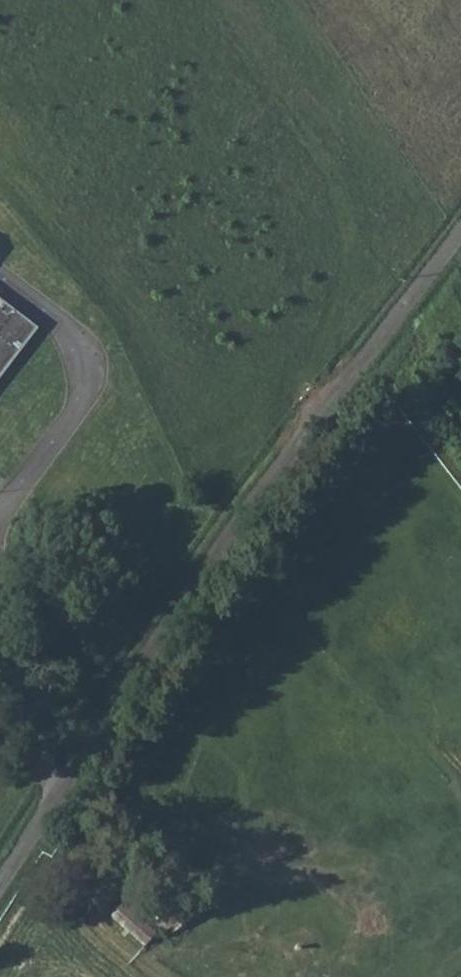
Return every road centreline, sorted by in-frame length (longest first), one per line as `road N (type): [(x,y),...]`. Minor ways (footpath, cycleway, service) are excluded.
road 1 (unclassified): [(0,886),(226,542),(460,229)]

